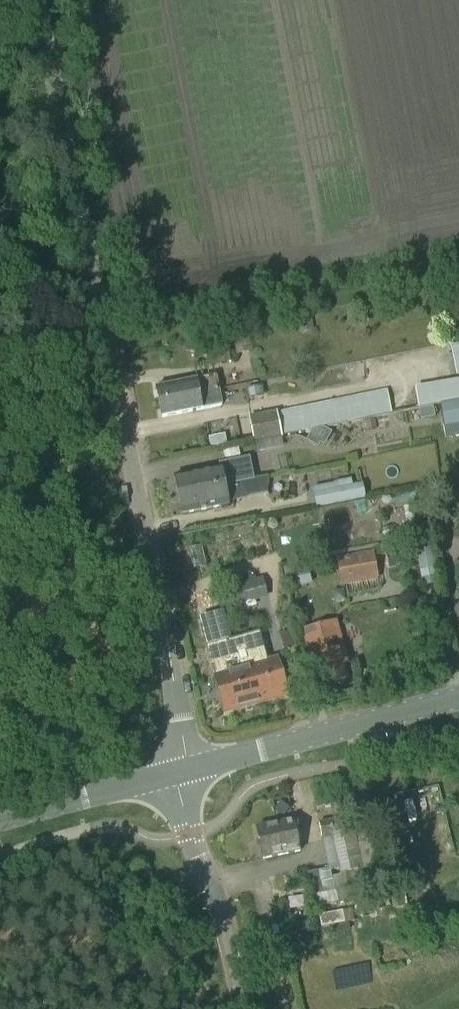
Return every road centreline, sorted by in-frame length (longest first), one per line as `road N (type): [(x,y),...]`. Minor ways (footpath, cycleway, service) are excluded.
road 1 (unclassified): [(182,772),(170,649),(38,0)]
road 2 (primary): [(182,772),(458,698)]
road 3 (secondary): [(245,1008),(182,772)]
road 4 (primary): [(0,820),(182,772)]

